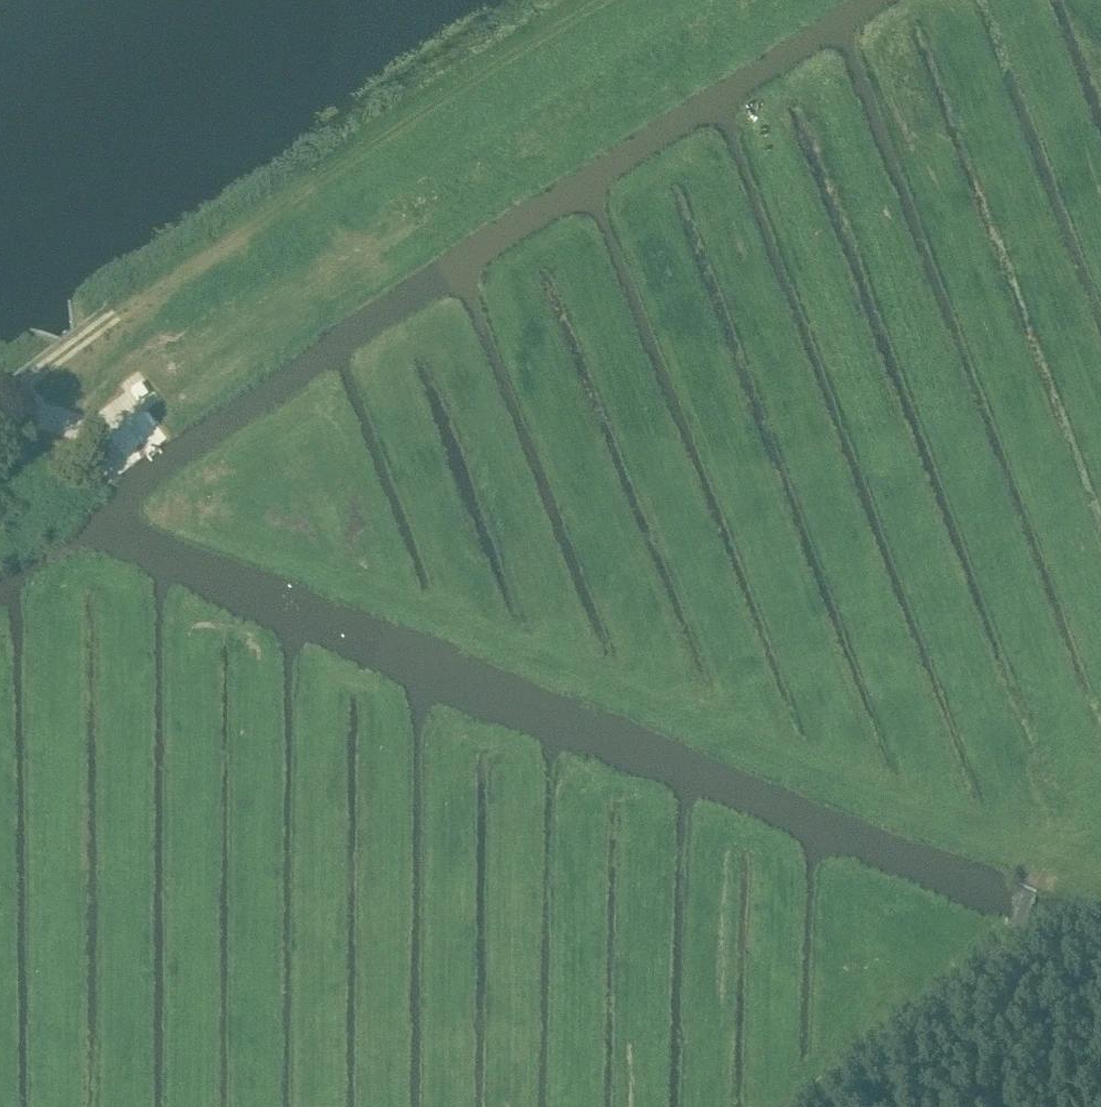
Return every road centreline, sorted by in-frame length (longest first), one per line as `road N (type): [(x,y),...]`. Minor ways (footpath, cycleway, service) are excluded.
road 1 (track): [(653,0),(258,234),(0,412)]
road 2 (track): [(809,1106),(994,963),(1034,874),(1051,856),(1100,871)]

